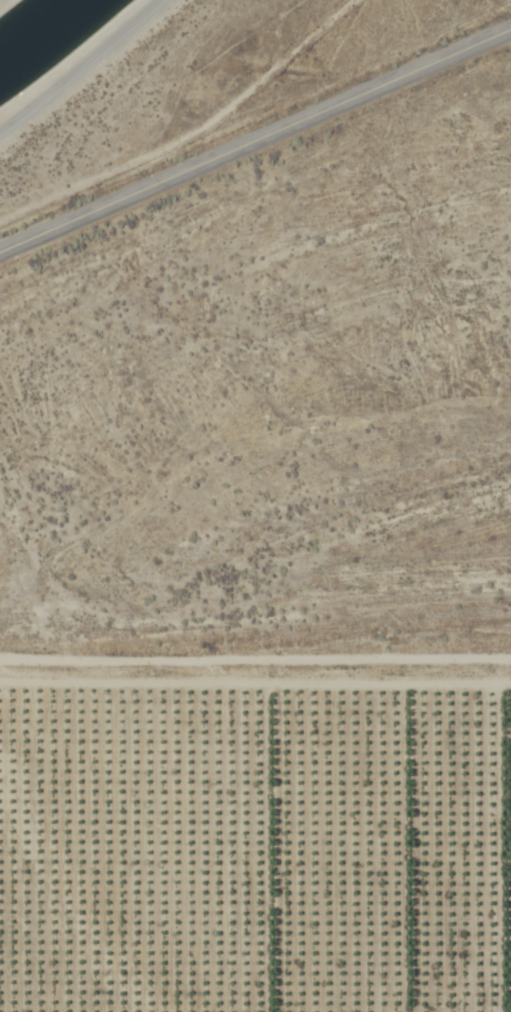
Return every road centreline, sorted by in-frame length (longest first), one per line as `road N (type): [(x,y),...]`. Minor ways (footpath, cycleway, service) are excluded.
road 1 (residential): [(0,252),(510,29)]
road 2 (track): [(0,664),(510,666)]
road 3 (track): [(0,206),(348,0)]

